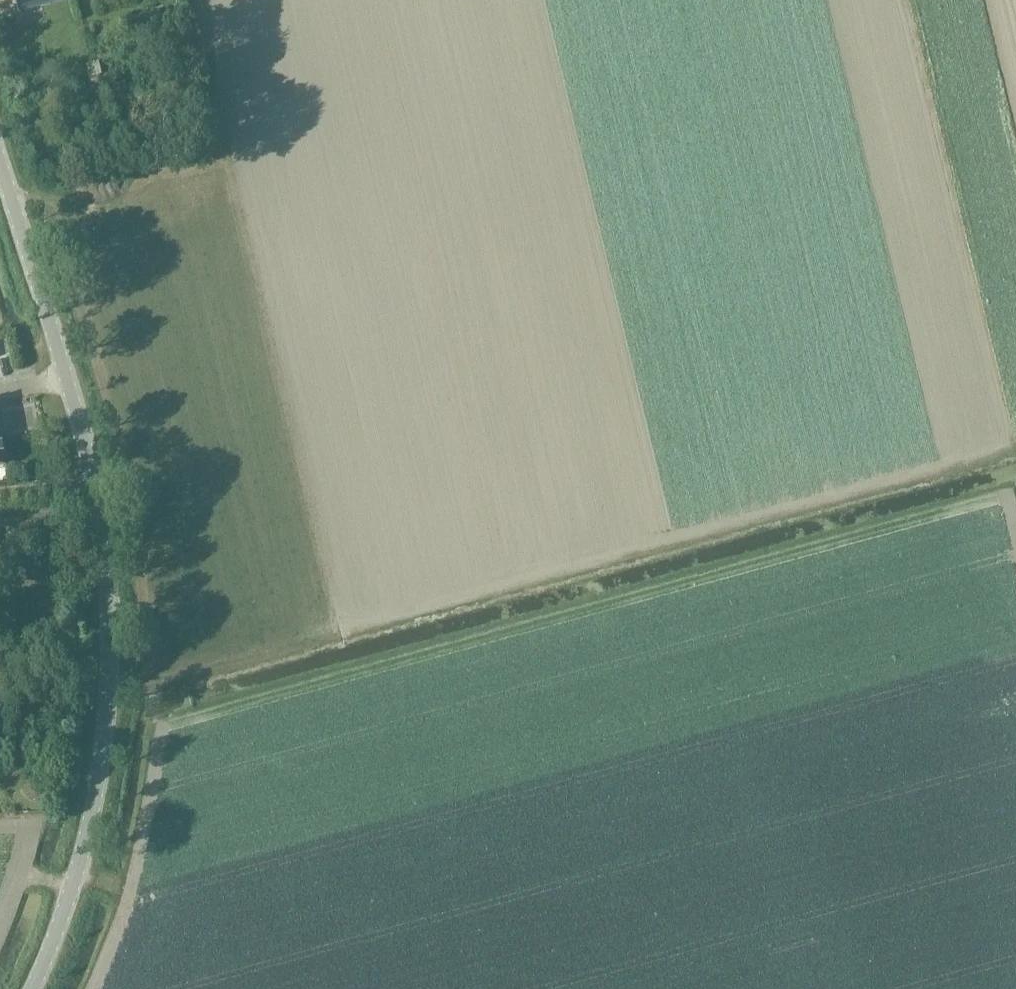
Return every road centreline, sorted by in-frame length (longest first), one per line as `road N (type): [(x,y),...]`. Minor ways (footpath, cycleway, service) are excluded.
road 1 (unclassified): [(19,988),(52,909),(97,756),(106,597),(74,413),(0,170)]

